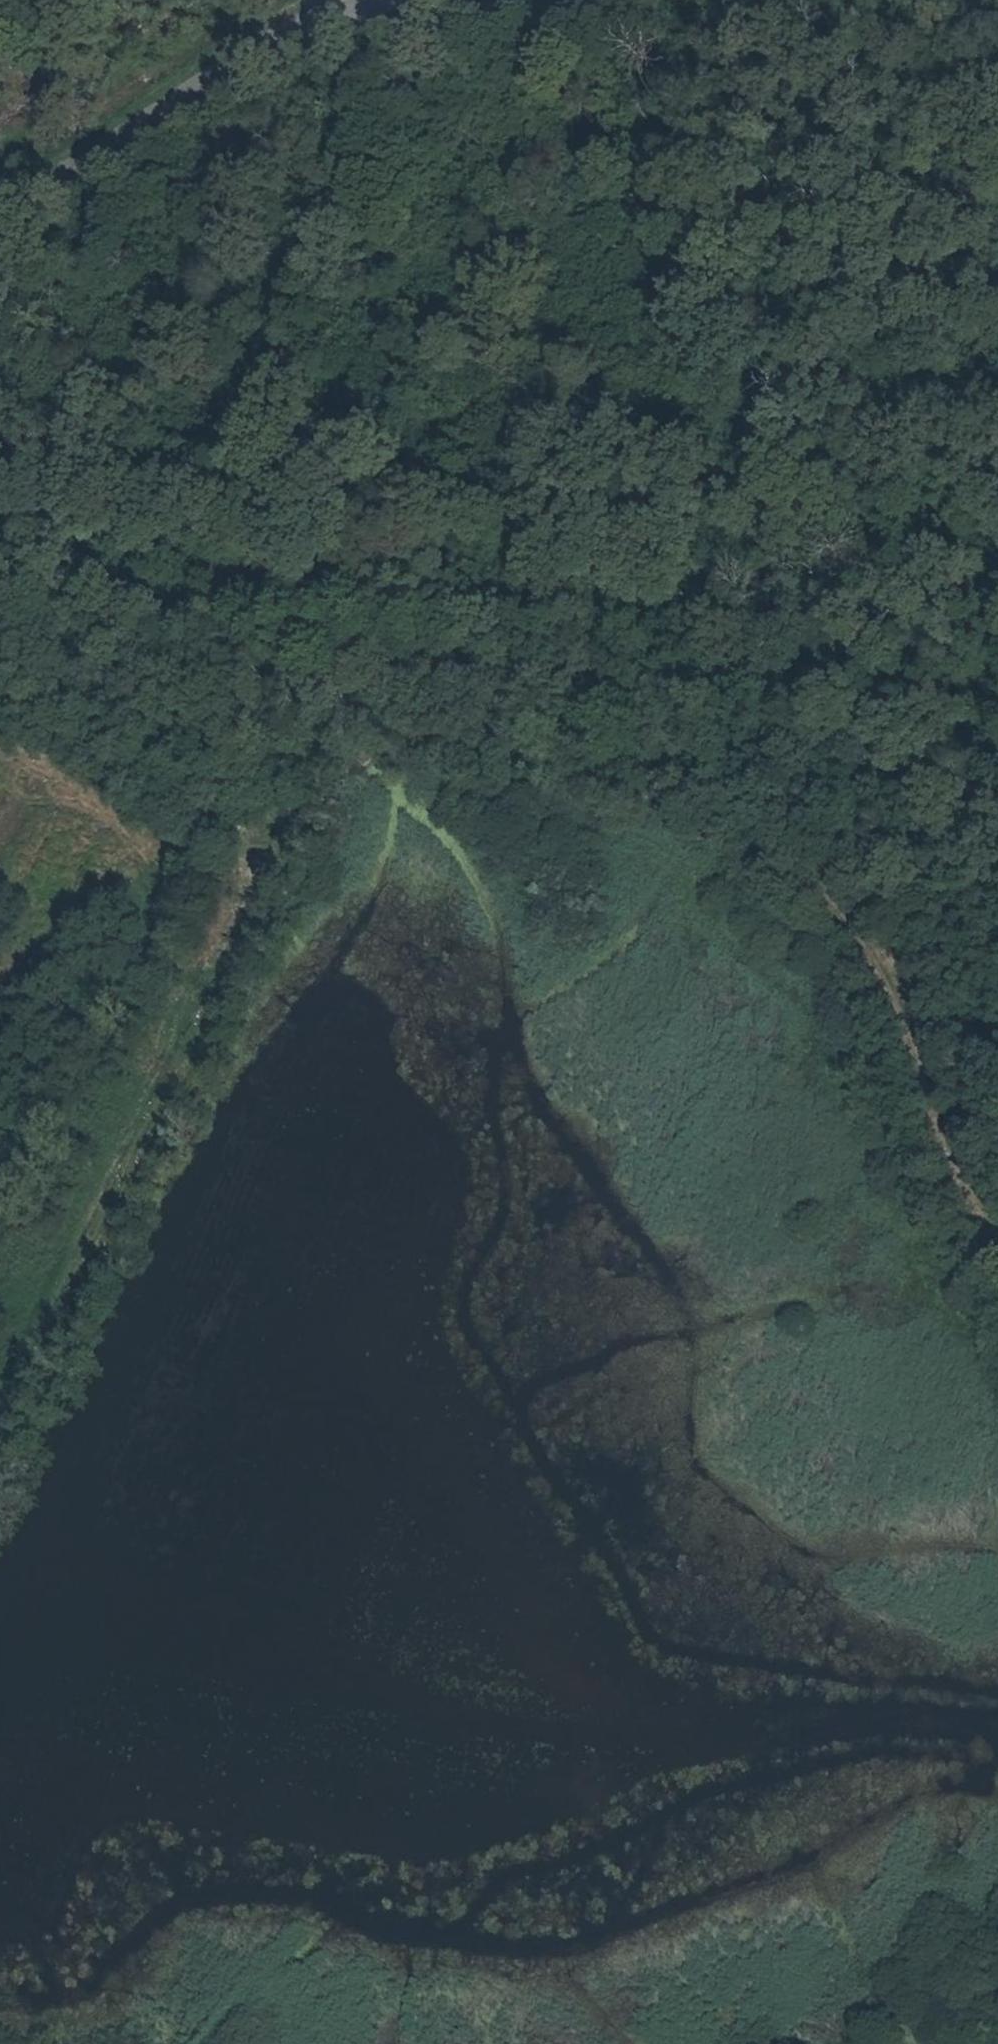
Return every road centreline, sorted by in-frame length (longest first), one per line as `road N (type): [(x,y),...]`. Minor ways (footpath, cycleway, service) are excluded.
road 1 (unclassified): [(0,200),(254,66),(372,14),(425,0)]

